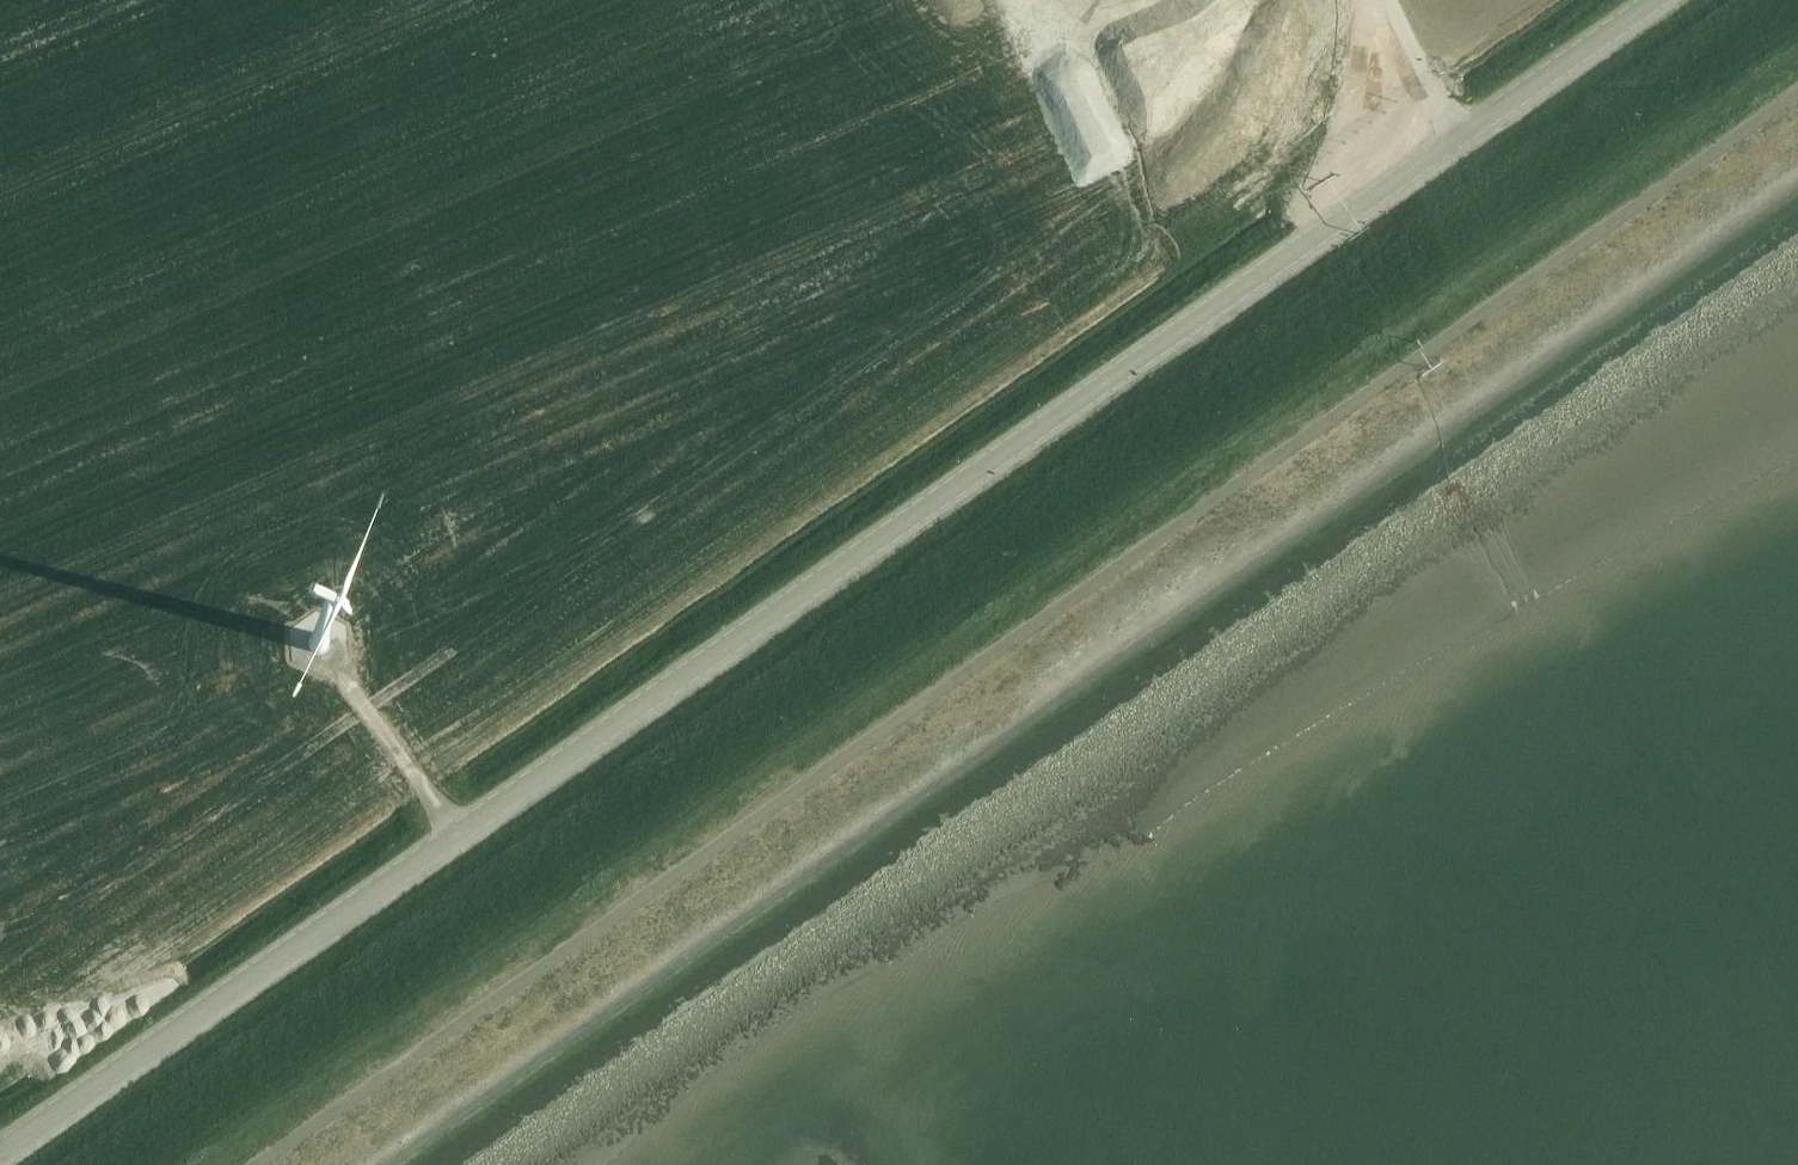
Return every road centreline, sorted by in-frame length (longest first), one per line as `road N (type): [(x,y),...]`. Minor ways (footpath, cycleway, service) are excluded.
road 1 (unclassified): [(0,1146),(1667,0)]

